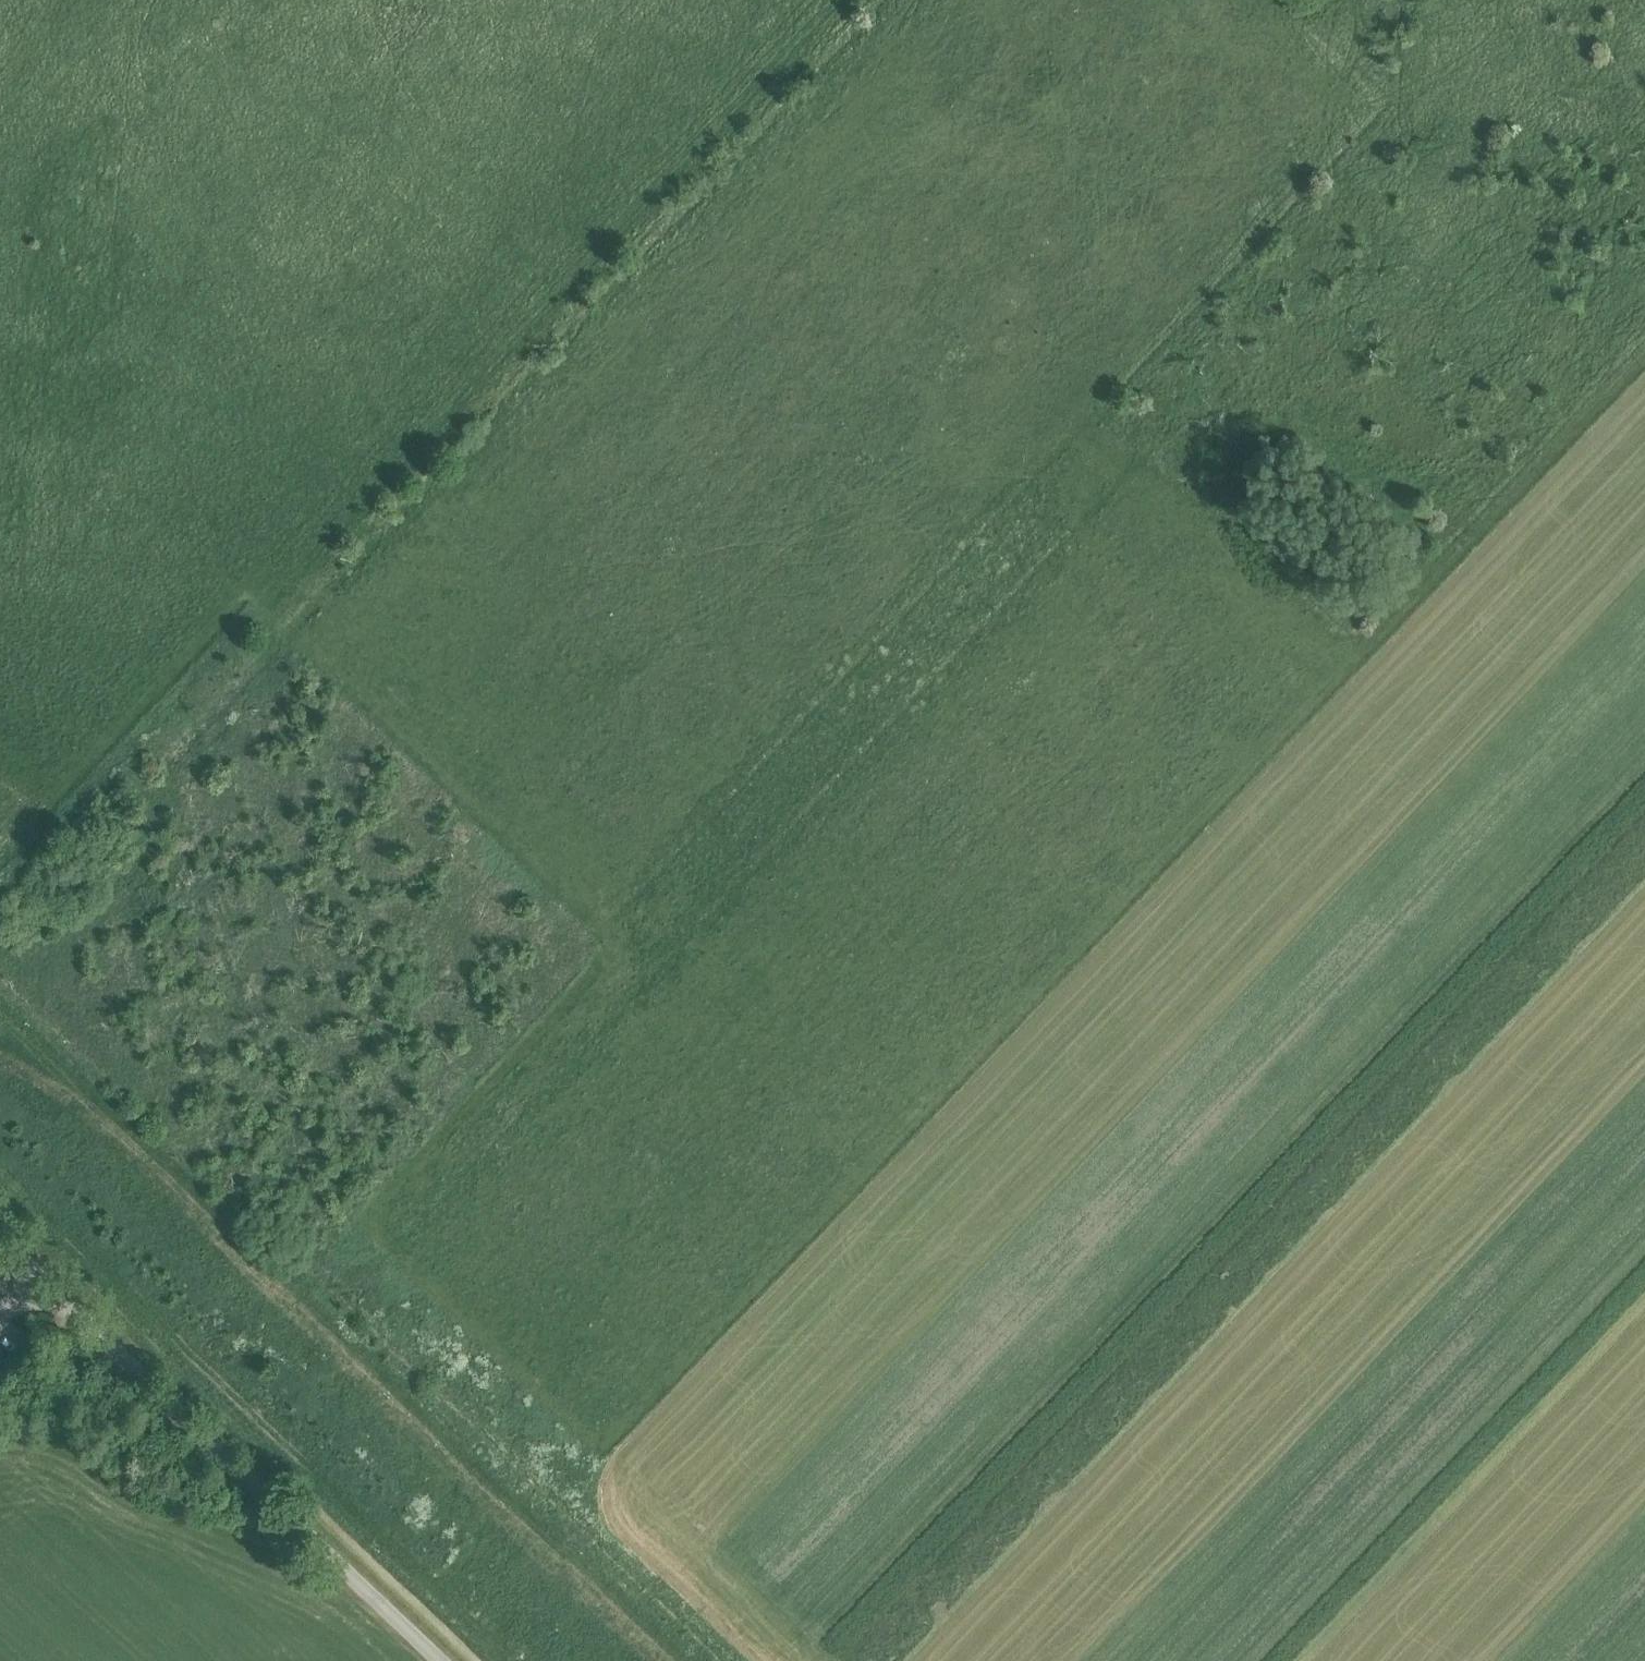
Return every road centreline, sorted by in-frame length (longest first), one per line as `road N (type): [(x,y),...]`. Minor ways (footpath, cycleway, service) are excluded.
road 1 (track): [(0,890),(158,709),(834,0)]
road 2 (track): [(0,995),(679,1660)]

